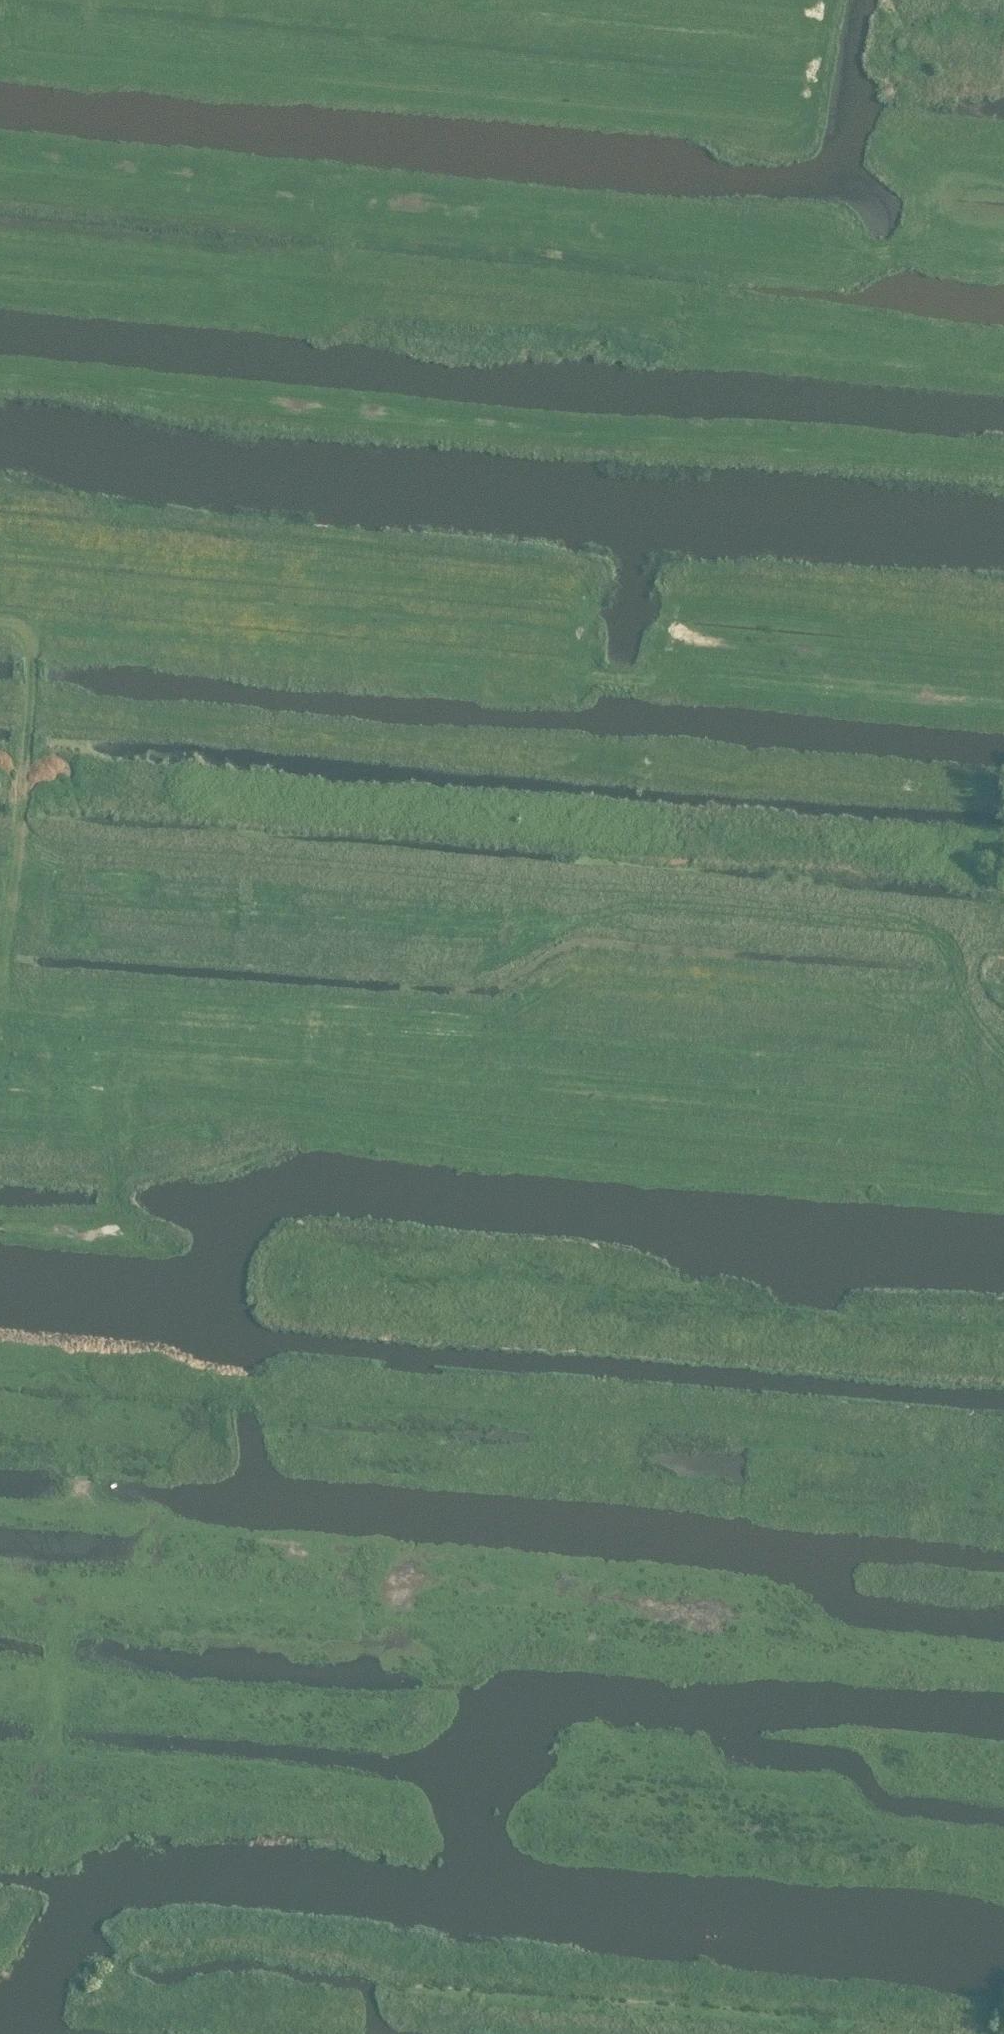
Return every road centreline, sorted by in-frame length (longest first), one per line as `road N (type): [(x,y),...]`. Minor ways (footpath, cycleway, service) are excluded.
road 1 (track): [(0,973),(35,639),(19,623),(0,621)]

